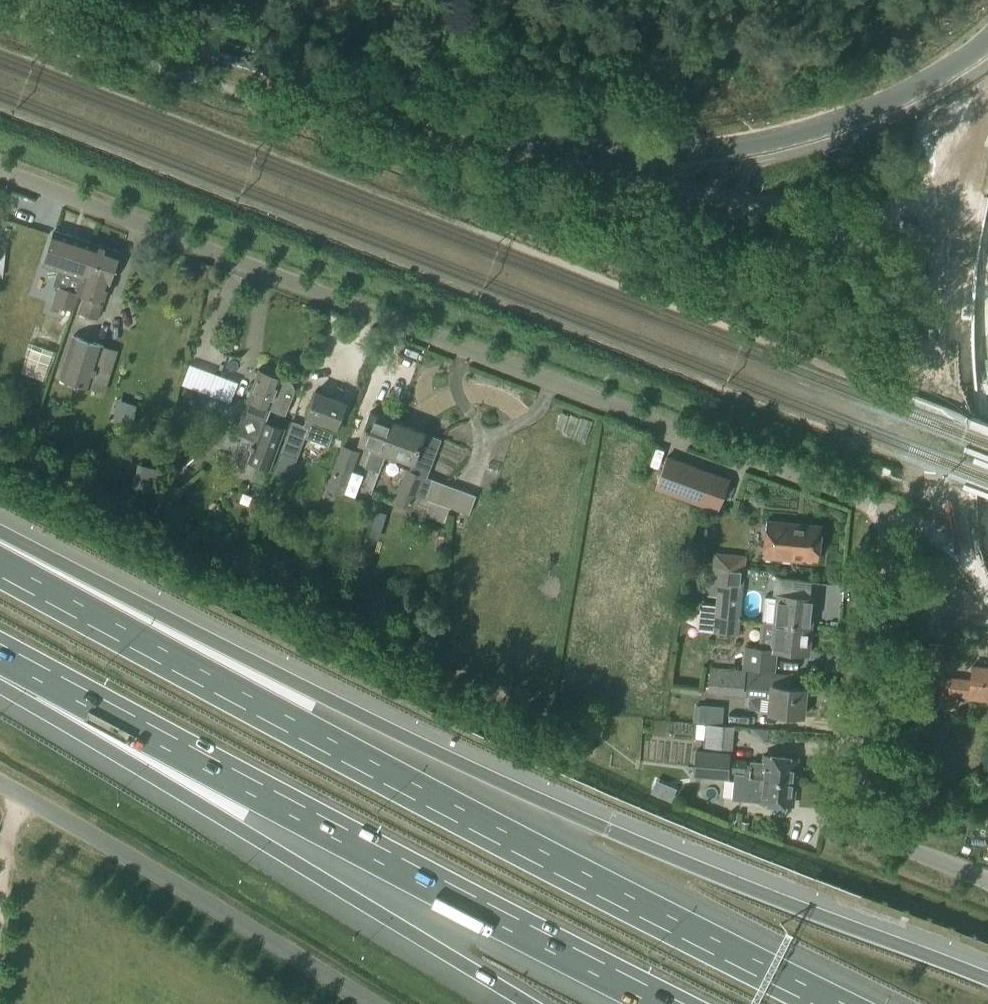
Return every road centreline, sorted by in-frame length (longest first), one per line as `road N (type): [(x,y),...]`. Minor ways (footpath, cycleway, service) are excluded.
road 1 (motorway): [(987,979),(434,753),(0,530)]
road 2 (unclassified): [(902,516),(0,175)]
road 3 (tertiary): [(987,38),(908,92),(822,126),(734,148),(641,158),(517,141),(76,0)]
road 4 (motorway): [(844,1003),(703,938),(0,564)]
road 5 (motorway): [(0,651),(662,1003)]
road 6 (motorway): [(0,676),(71,727),(530,1003)]
road 7 (unclassified): [(375,1003),(0,784)]
road 8 (residential): [(873,801),(902,516)]
road 9 (unclassified): [(987,882),(899,837),(877,820),(873,801)]

